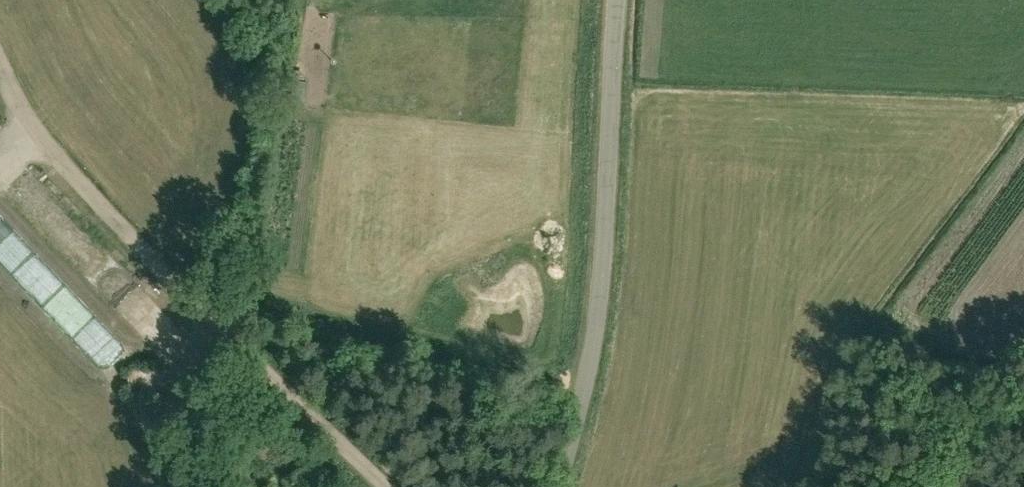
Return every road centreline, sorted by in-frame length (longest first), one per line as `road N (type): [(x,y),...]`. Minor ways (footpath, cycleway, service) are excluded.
road 1 (unclassified): [(566,486),(610,262),(617,0)]

